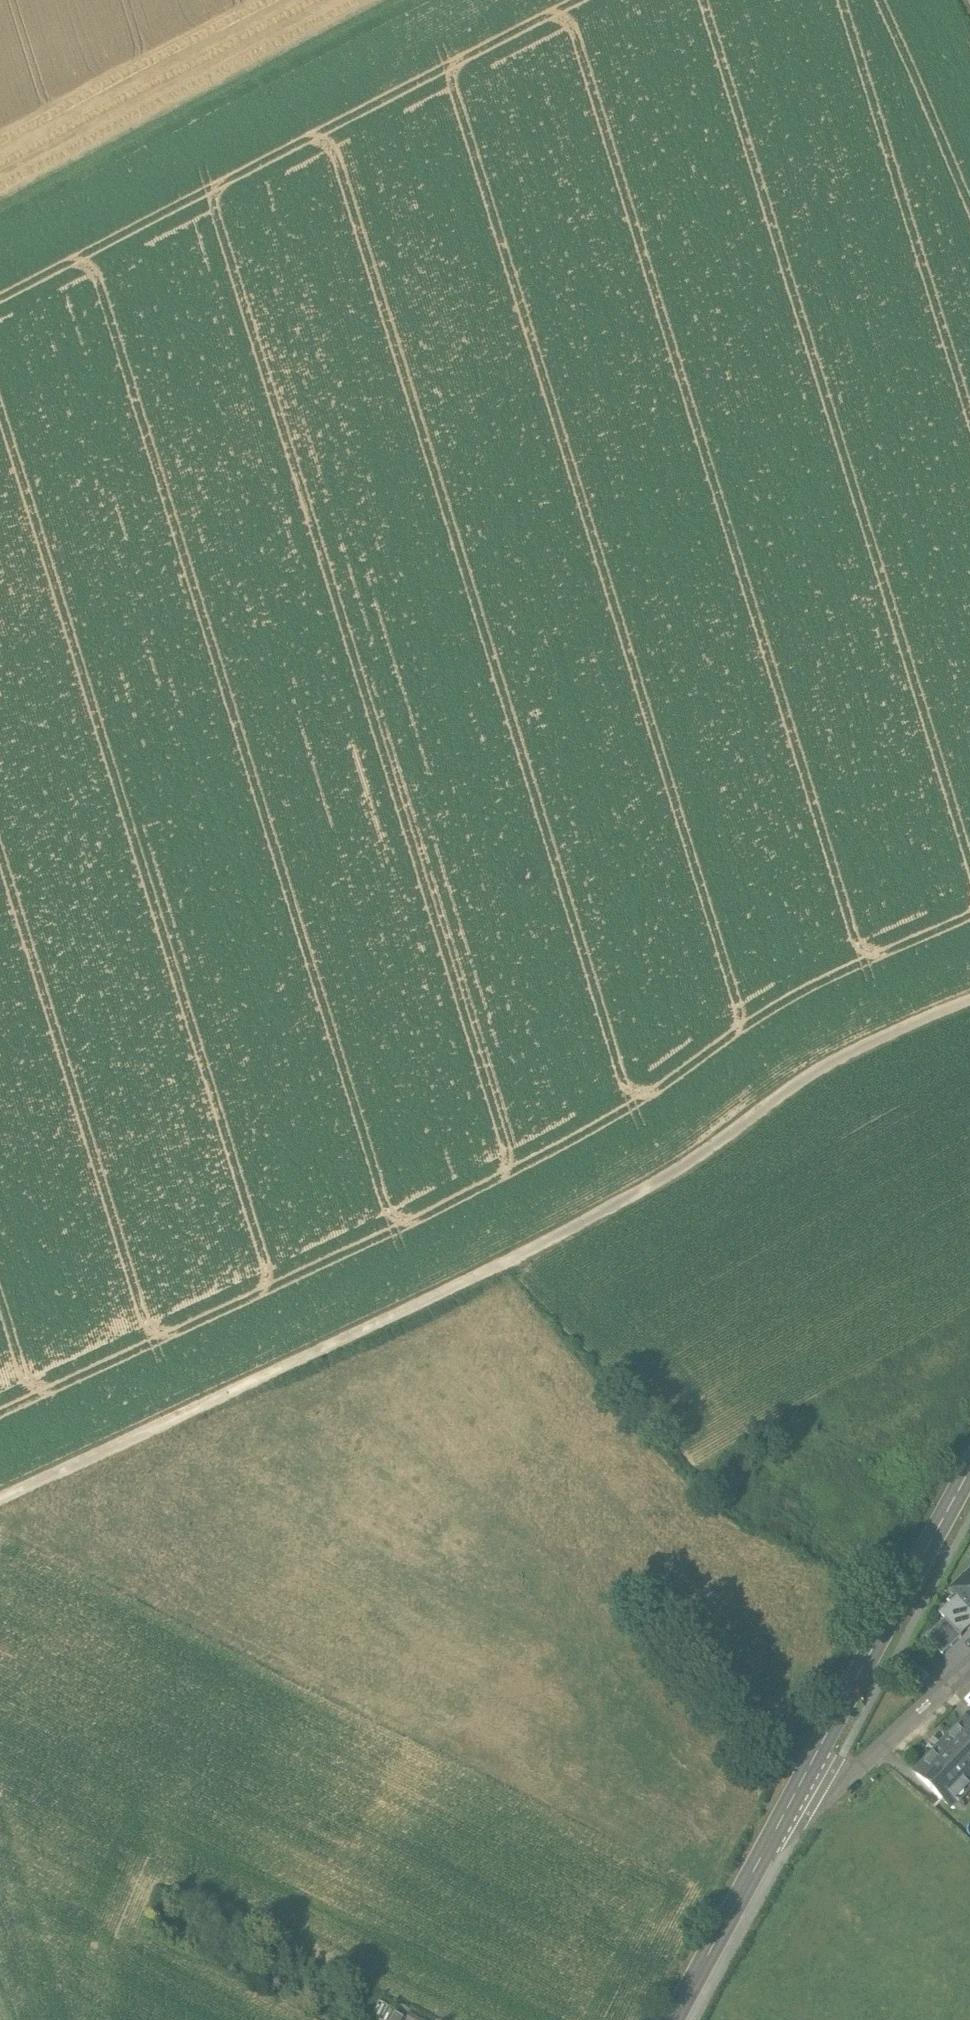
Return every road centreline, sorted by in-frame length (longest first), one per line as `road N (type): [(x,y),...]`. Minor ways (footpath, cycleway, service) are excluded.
road 1 (track): [(0,1499),(632,1190),(834,1059),(969,999)]
road 2 (track): [(413,0),(0,210)]
road 3 (tertiary): [(802,1778),(969,1469)]
road 4 (tertiary): [(673,2019),(802,1778)]
road 5 (residential): [(802,1778),(830,1774),(969,1663)]

